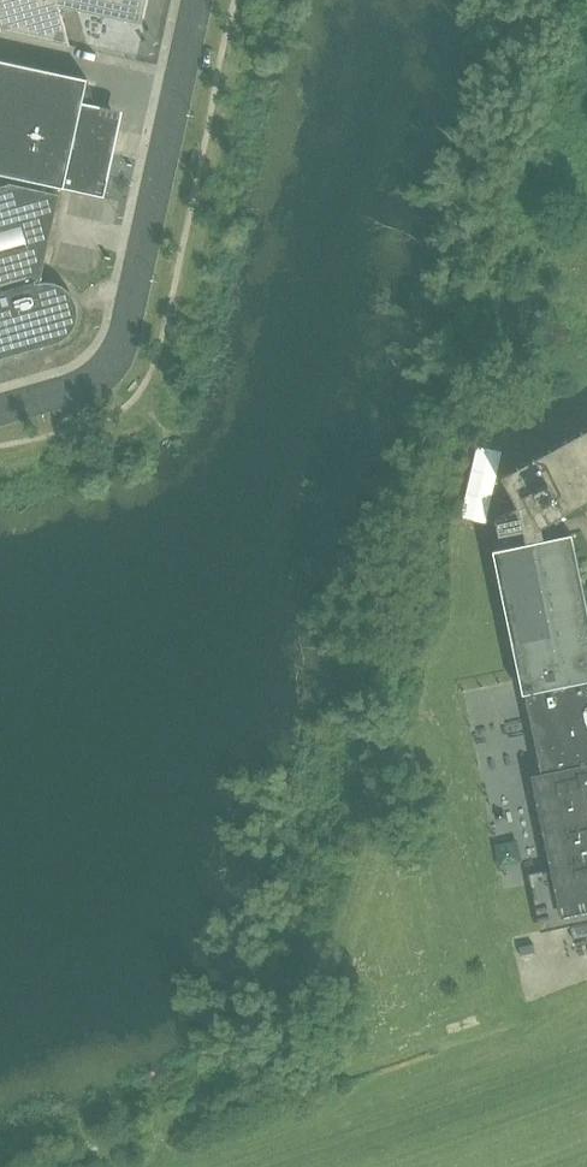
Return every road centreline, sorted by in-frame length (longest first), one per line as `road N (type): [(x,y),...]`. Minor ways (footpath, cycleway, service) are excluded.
road 1 (unclassified): [(197,0),(115,375),(0,407)]

